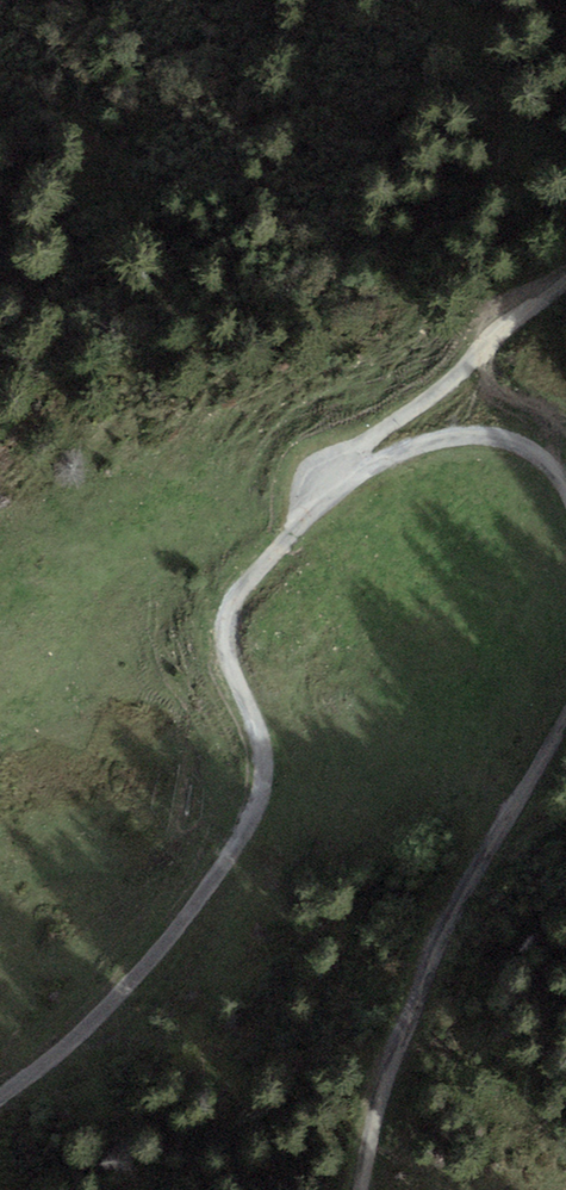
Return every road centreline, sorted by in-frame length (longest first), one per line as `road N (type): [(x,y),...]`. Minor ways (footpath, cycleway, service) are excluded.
road 1 (track): [(0,1095),(125,990),(241,843),(260,798),(264,758),(225,630),(237,597),(273,554),(346,483),(437,440),(503,438),(536,454),(565,488)]
road 2 (track): [(565,717),(438,940),(391,1059),(360,1189)]
road 3 (track): [(346,483),(357,450),(432,397),(532,286),(565,263)]

